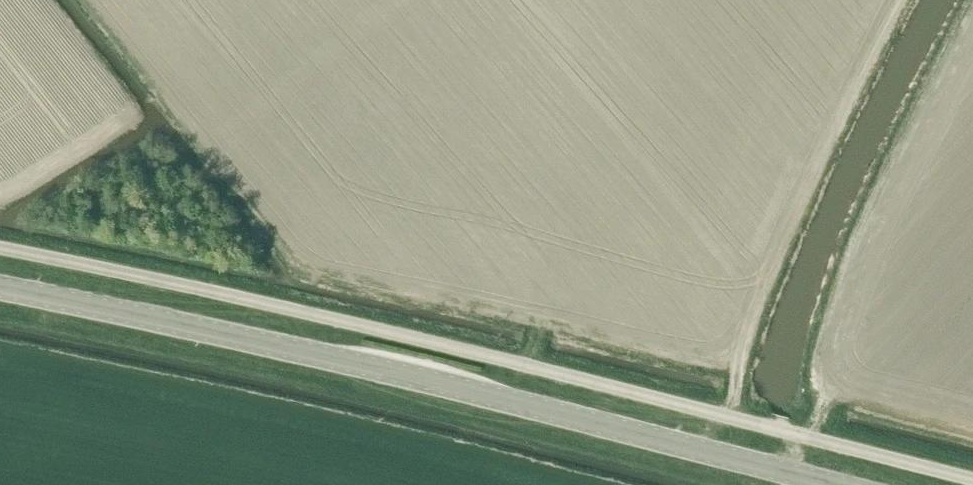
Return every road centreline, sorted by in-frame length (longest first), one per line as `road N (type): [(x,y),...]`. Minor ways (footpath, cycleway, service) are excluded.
road 1 (unclassified): [(972,481),(307,314),(0,249)]
road 2 (primary): [(835,484),(238,338),(0,291)]

